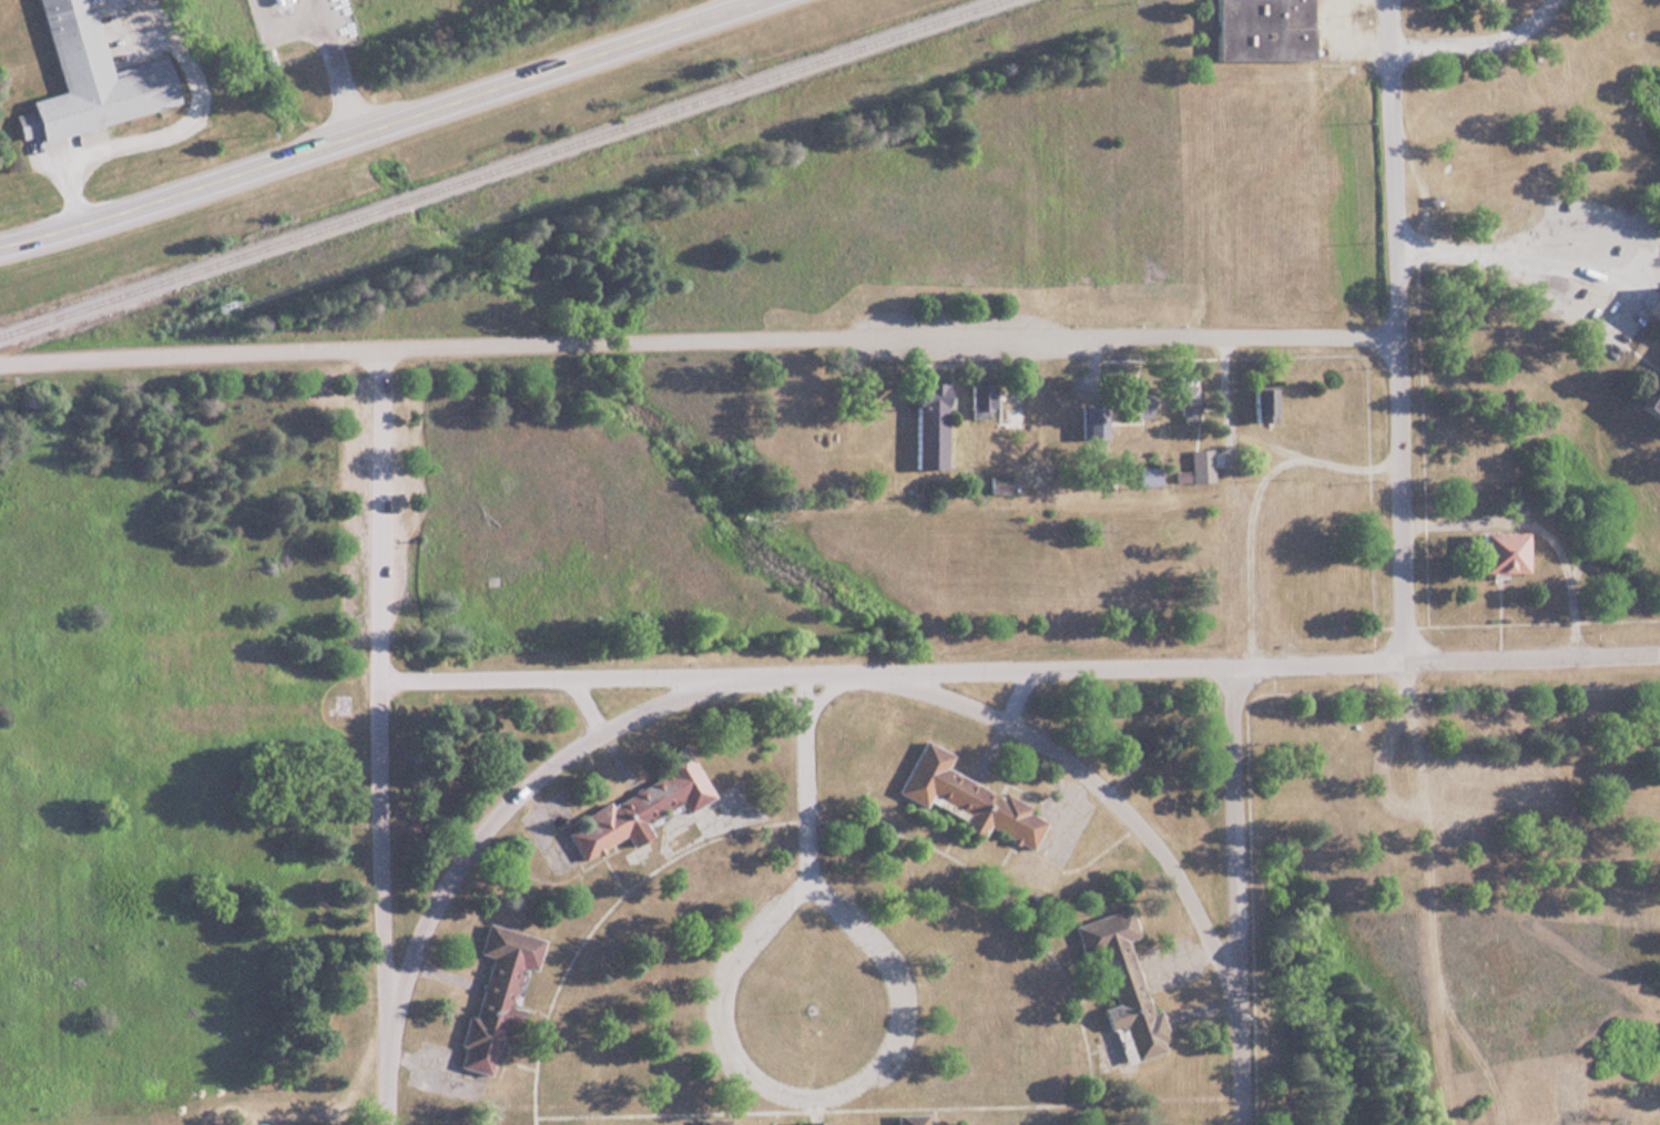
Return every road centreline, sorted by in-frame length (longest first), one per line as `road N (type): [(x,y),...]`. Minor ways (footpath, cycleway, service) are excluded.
road 1 (residential): [(377,679),(1250,666),(1659,651)]
road 2 (residential): [(380,348),(1395,330)]
road 3 (primary): [(0,245),(753,0)]
road 4 (residential): [(388,1124),(378,799),(380,348)]
road 5 (residential): [(1402,661),(1387,0)]
road 6 (residential): [(839,910),(805,884),(725,969),(716,1004),(721,1035),(737,1067),(768,1087),(804,1097),(865,1076),(898,1017),(890,960),(839,910)]
road 7 (residential): [(1239,1124),(1229,666)]
road 8 (residential): [(380,348),(0,362)]
road 9 (residential): [(803,673),(805,884)]

